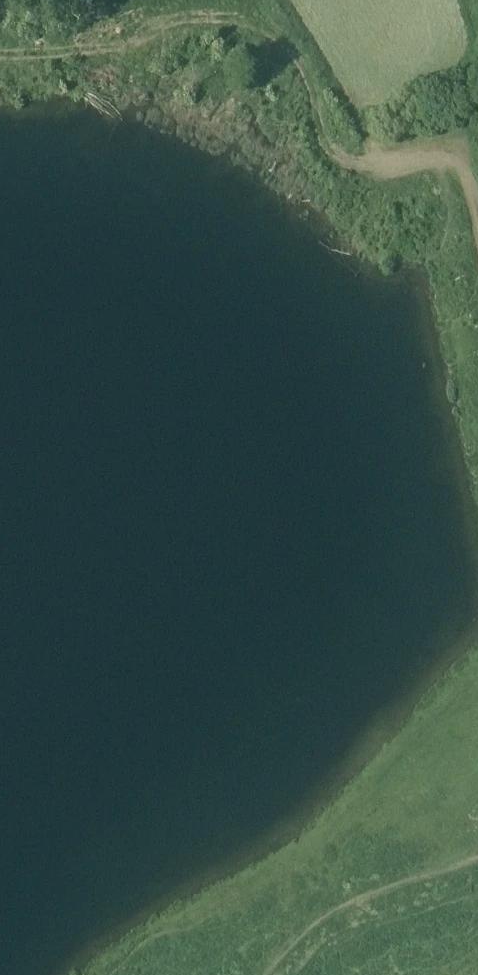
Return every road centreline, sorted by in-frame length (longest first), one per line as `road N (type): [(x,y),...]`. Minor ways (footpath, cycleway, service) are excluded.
road 1 (track): [(477,226),(468,176),(453,160),(381,166),(333,85),(292,51),(205,35),(0,62)]

